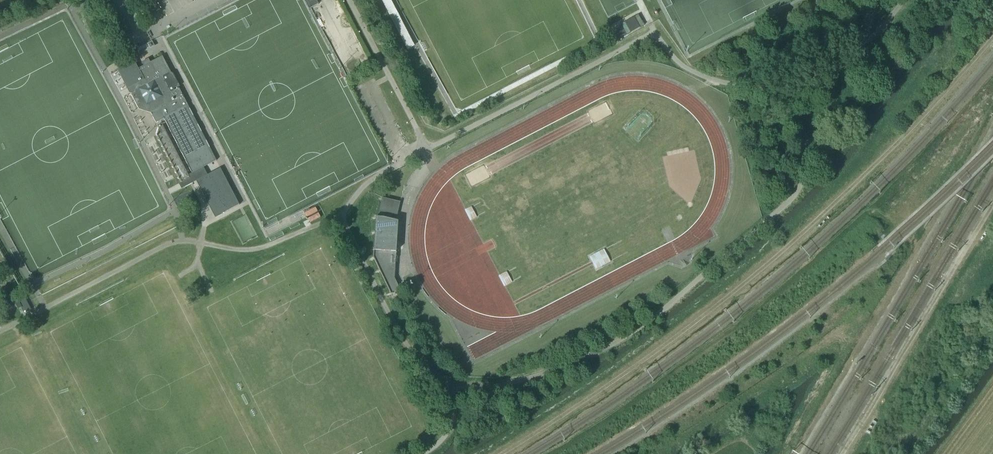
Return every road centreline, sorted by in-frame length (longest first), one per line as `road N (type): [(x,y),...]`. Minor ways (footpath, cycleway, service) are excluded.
road 1 (track): [(992,40),(866,177),(767,267),(630,371)]

